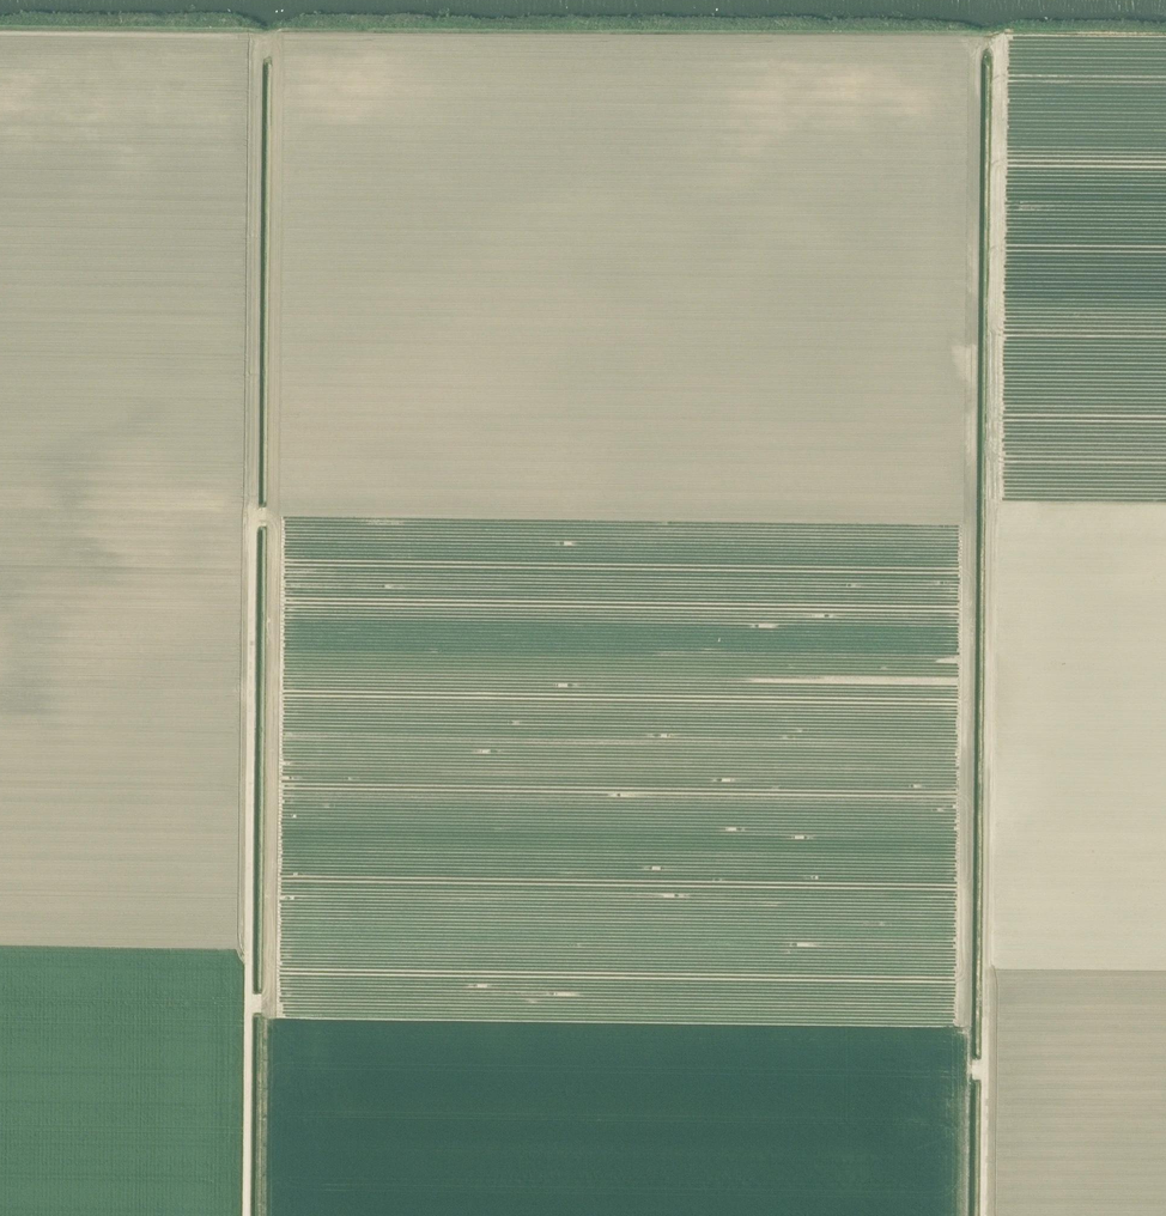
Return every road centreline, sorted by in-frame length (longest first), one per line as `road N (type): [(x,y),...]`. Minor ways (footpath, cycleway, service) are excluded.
road 1 (track): [(983,1215),(985,1018)]

